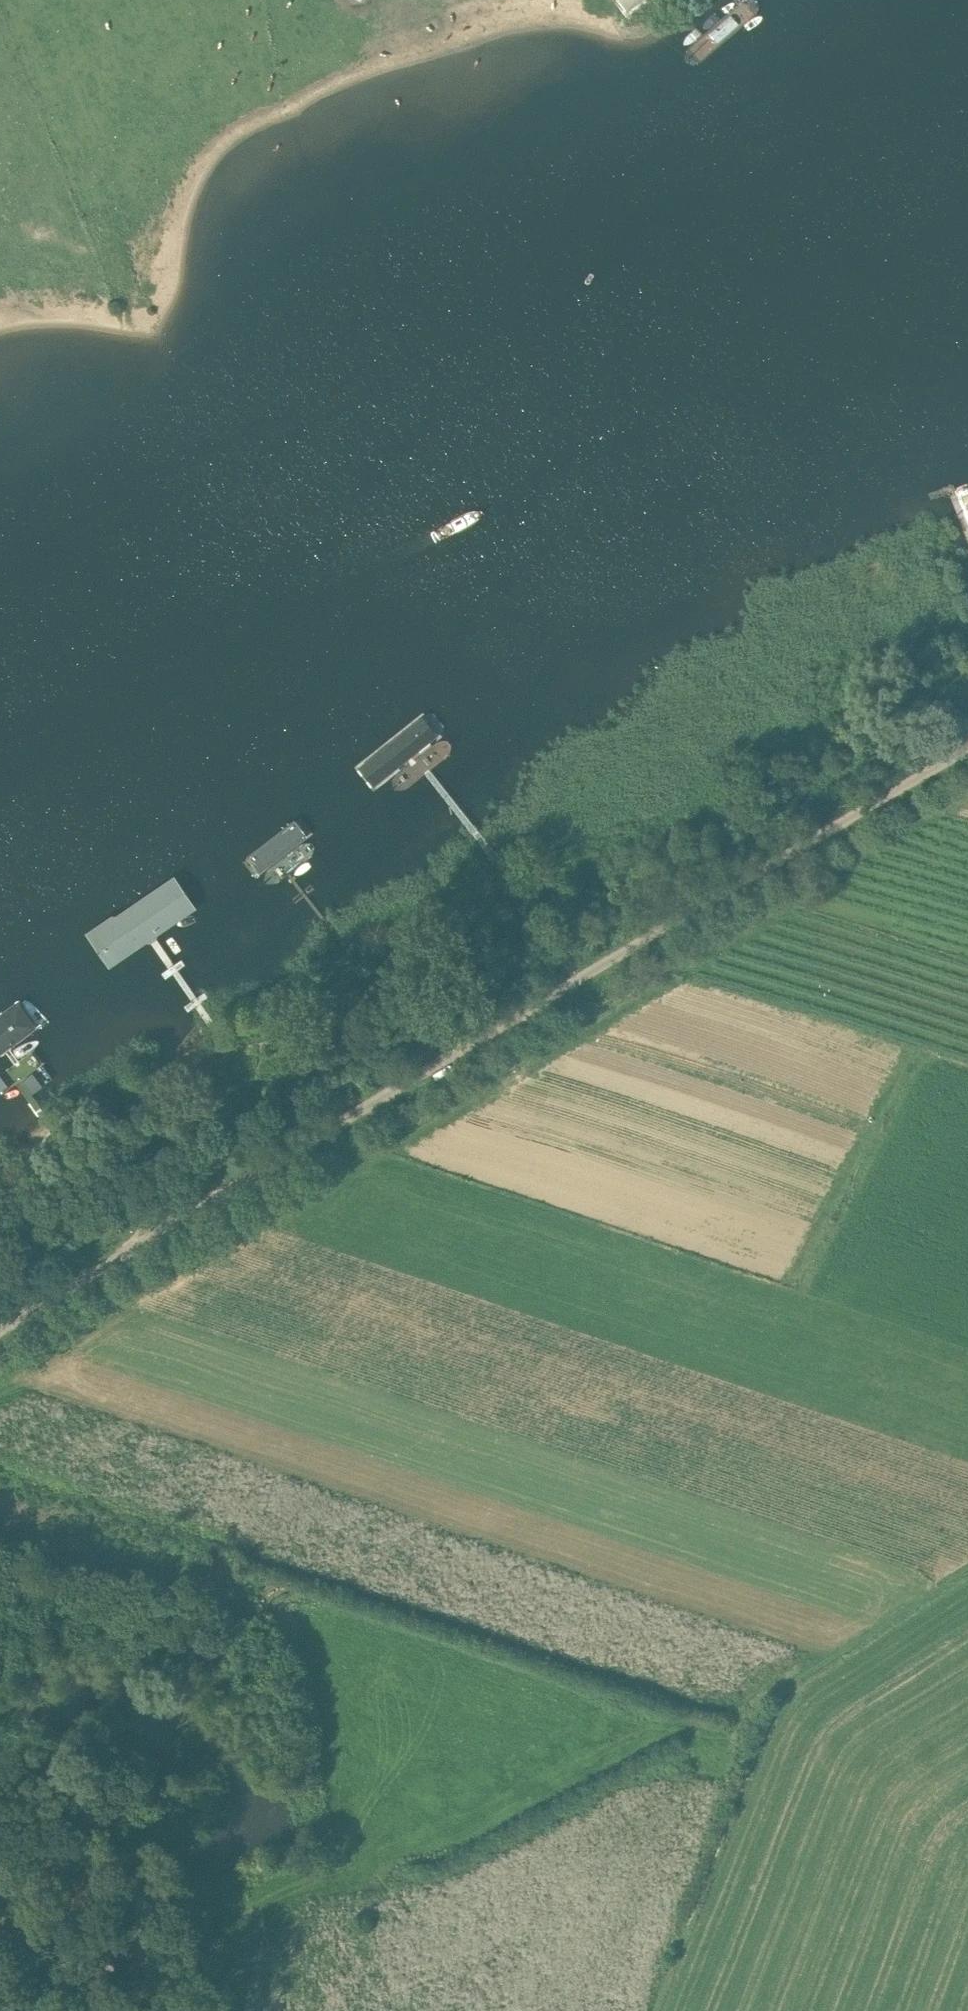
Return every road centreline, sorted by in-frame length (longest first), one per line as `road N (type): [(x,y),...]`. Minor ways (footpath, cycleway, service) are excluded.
road 1 (unclassified): [(0,1327),(967,746)]
road 2 (track): [(652,2010),(779,1694),(967,1566)]
road 3 (track): [(113,2010),(136,1936),(132,1891),(118,1871),(96,1860),(0,1849)]

